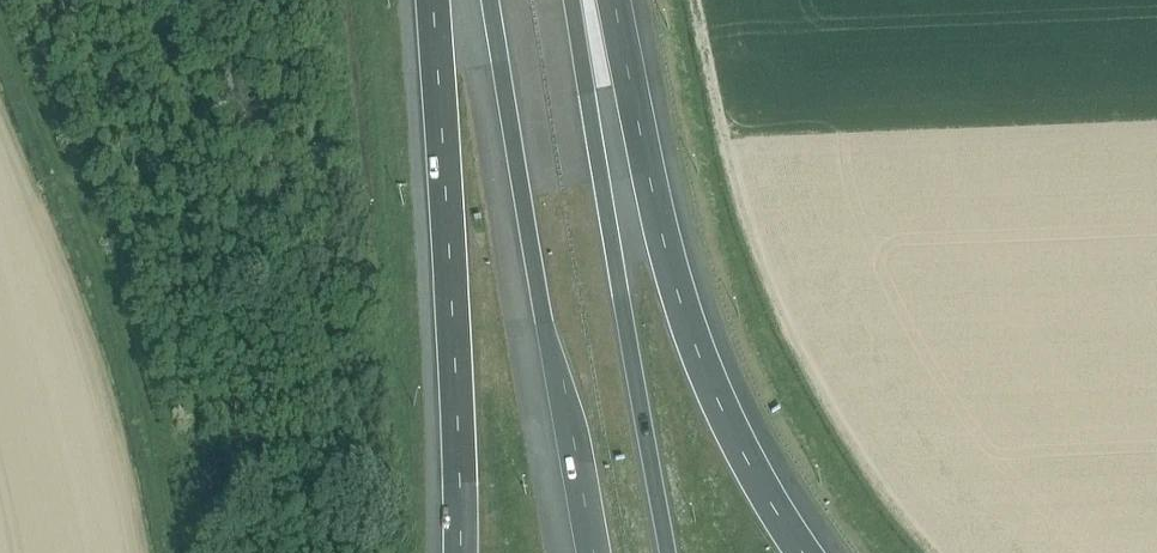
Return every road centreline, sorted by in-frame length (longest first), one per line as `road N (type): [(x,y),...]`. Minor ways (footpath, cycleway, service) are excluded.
road 1 (motorway): [(802,552),(741,449),(694,343),(665,251),(613,0)]
road 2 (motorway): [(665,552),(571,0)]
road 3 (motorway): [(432,0),(460,552)]
road 4 (trunk): [(533,259),(588,552)]
road 5 (motorway): [(489,0),(533,259)]

